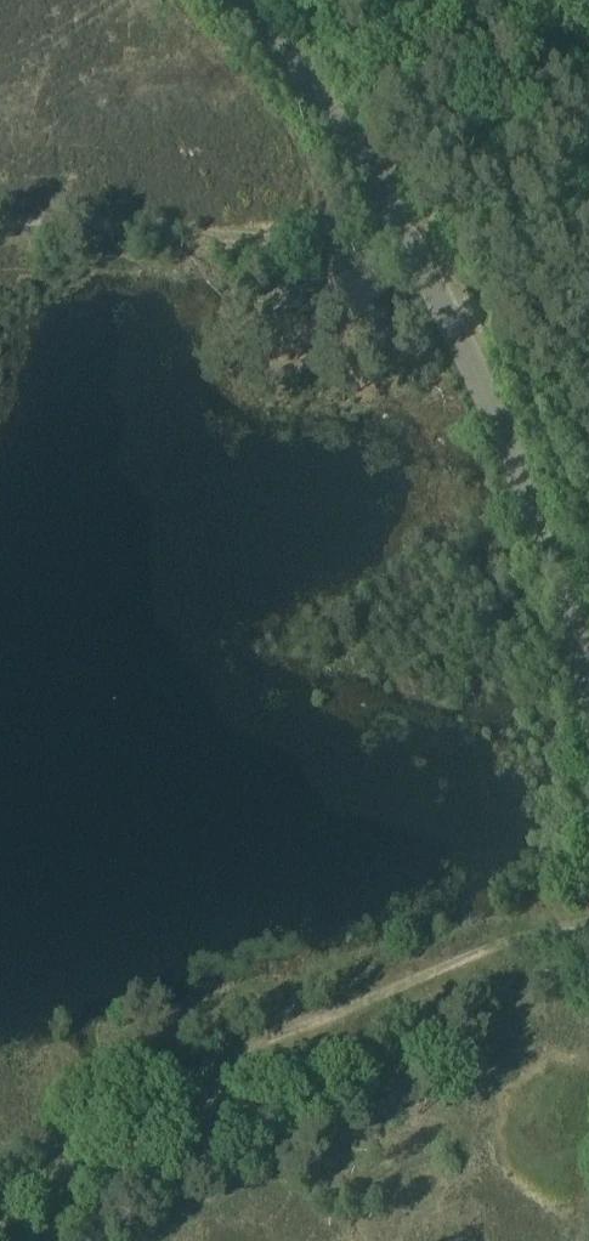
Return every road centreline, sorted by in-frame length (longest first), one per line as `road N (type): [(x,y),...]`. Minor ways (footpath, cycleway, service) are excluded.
road 1 (unclassified): [(588,683),(516,446),(454,311),(361,155),(240,0)]

